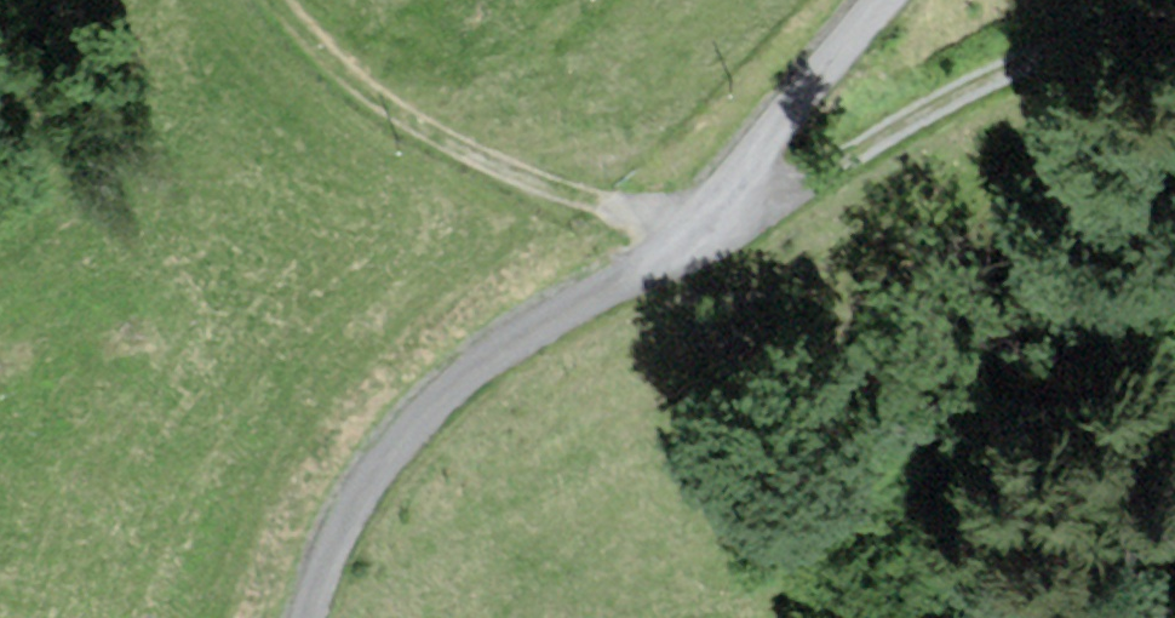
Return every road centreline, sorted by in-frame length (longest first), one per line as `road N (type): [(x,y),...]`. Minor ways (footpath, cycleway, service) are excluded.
road 1 (unclassified): [(684,234),(660,261),(490,356),(407,431),(347,521),(306,617)]
road 2 (track): [(684,234),(733,231),(943,99),(1063,47),(1174,22)]
road 3 (track): [(282,0),(358,85),(508,169),(684,234)]

